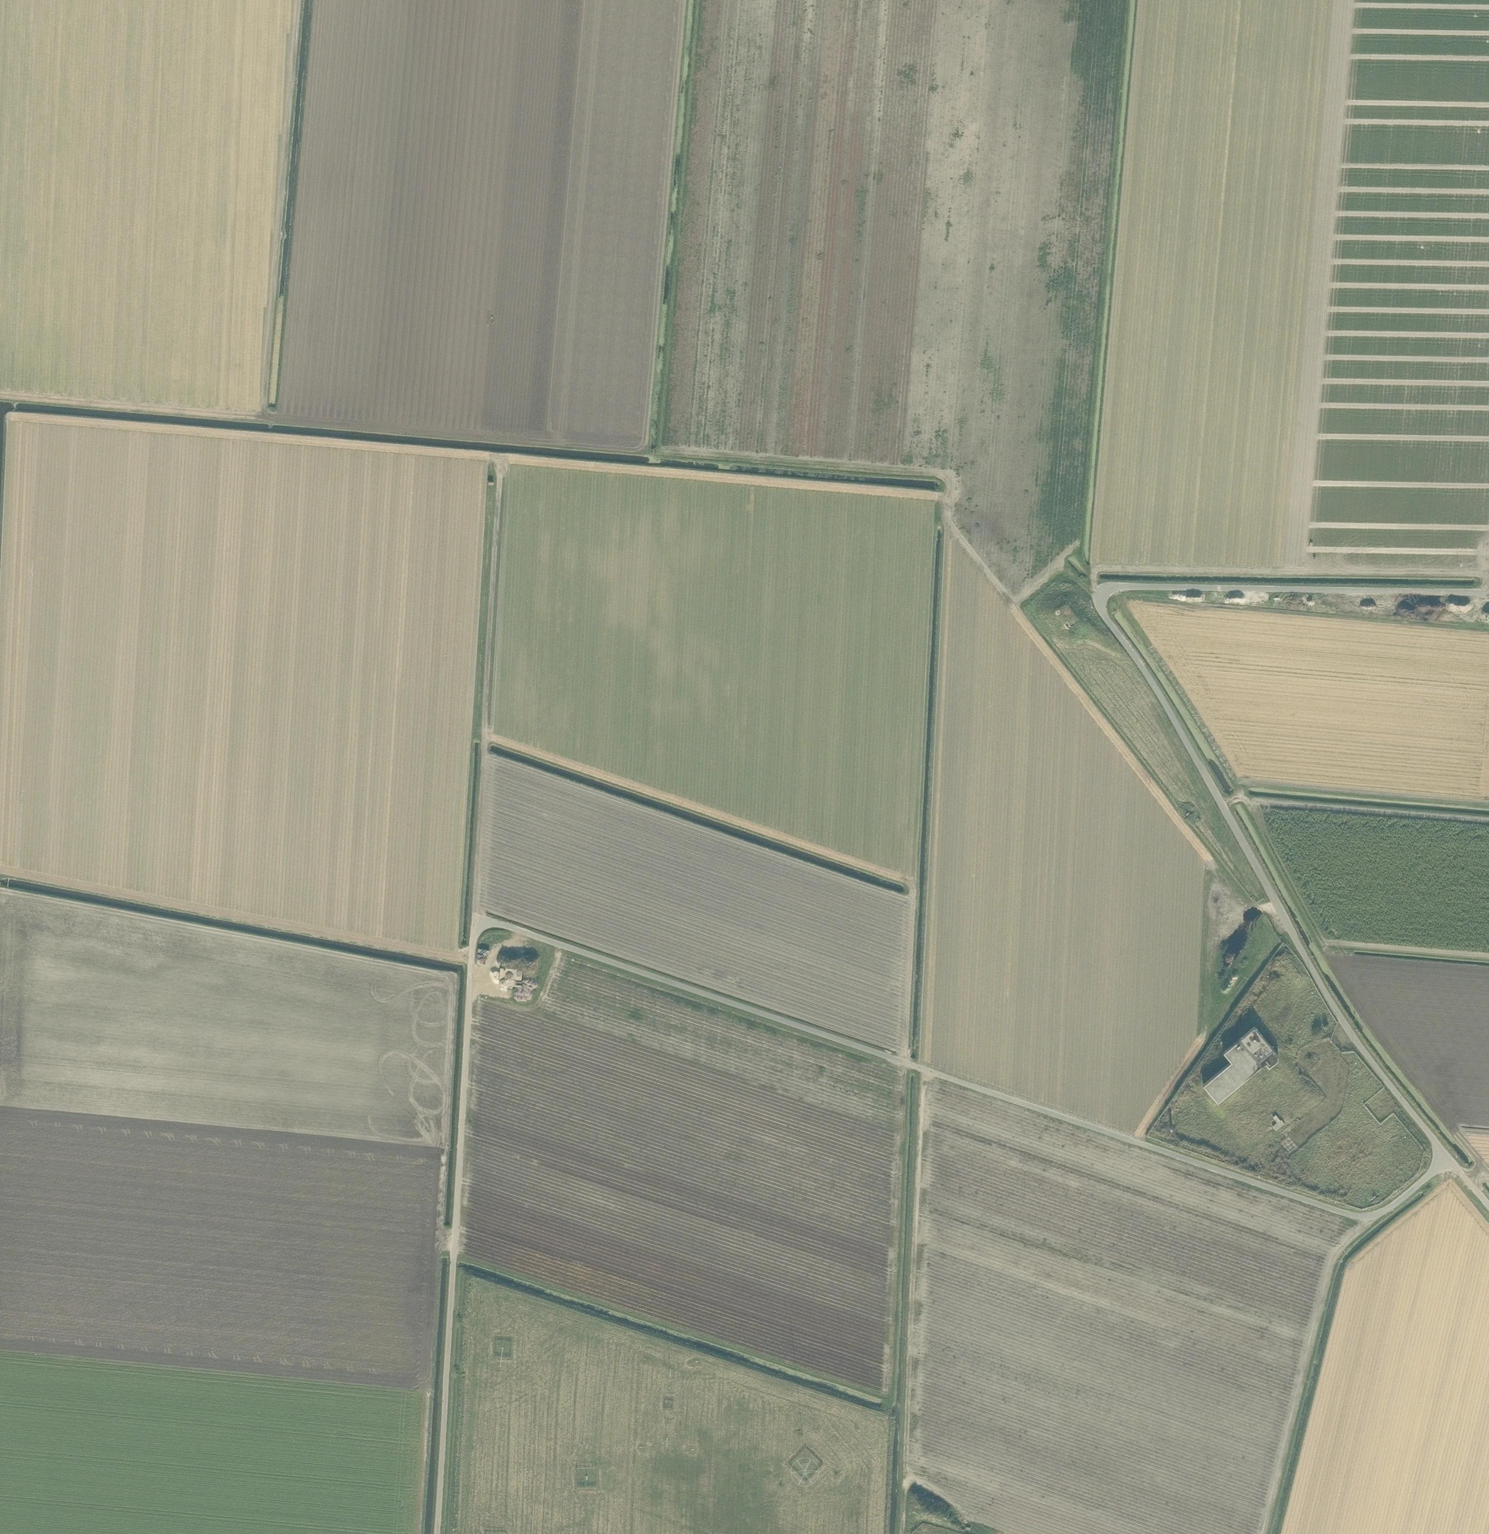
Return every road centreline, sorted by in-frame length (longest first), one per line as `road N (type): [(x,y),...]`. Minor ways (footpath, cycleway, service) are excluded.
road 1 (track): [(502,455),(946,497),(945,518),(1013,606),(1059,572),(1101,596)]
road 2 (track): [(298,0),(264,415),(0,393)]
road 3 (track): [(502,455),(478,922)]

